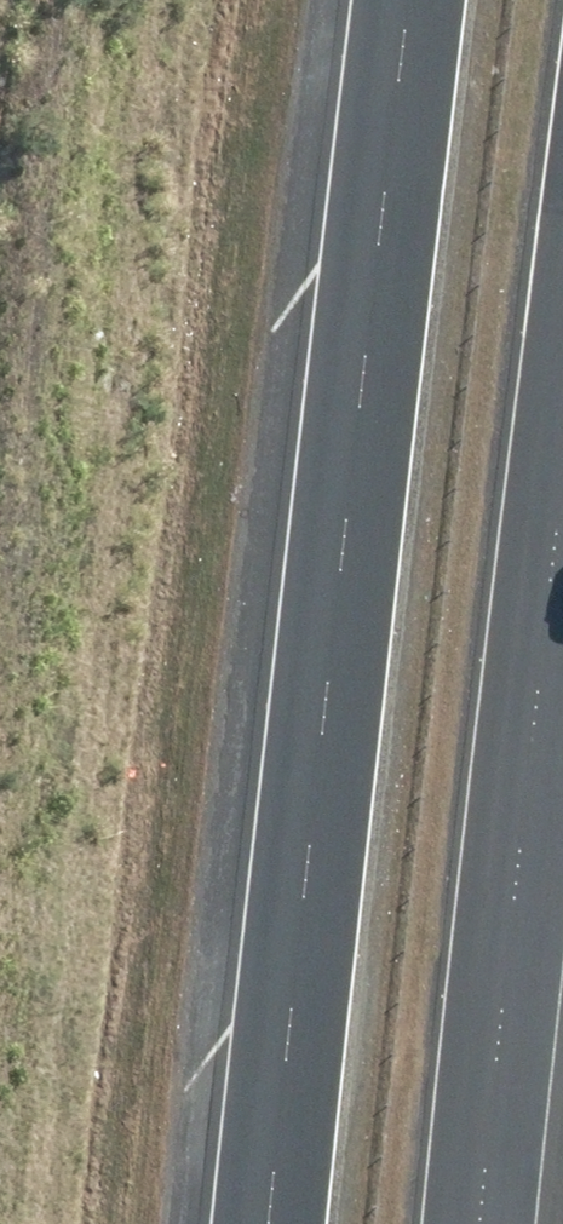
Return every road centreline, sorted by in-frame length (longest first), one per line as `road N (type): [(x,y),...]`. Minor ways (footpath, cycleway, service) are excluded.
road 1 (motorway): [(267,1223),(401,0)]
road 2 (motorway): [(562,476),(479,1223)]

